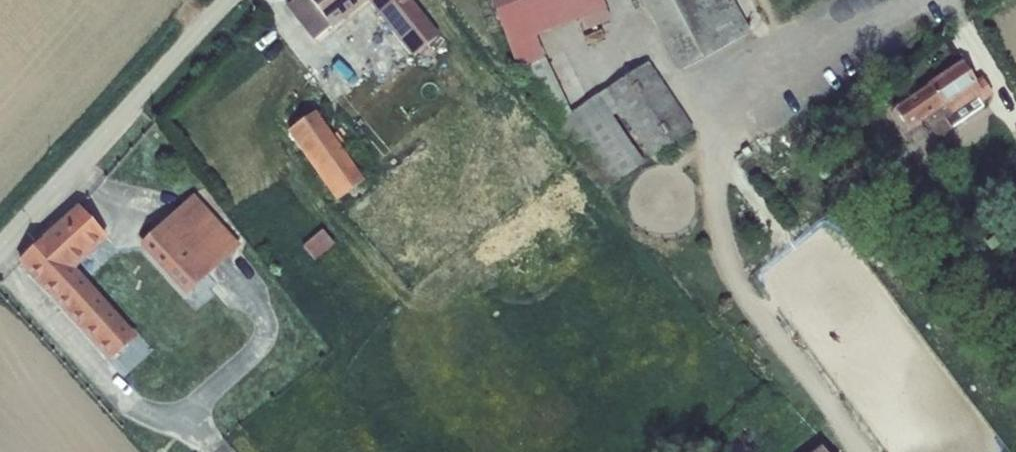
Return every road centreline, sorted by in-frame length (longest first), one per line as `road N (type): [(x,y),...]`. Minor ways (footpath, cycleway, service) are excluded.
road 1 (unclassified): [(228,0),(0,247)]

